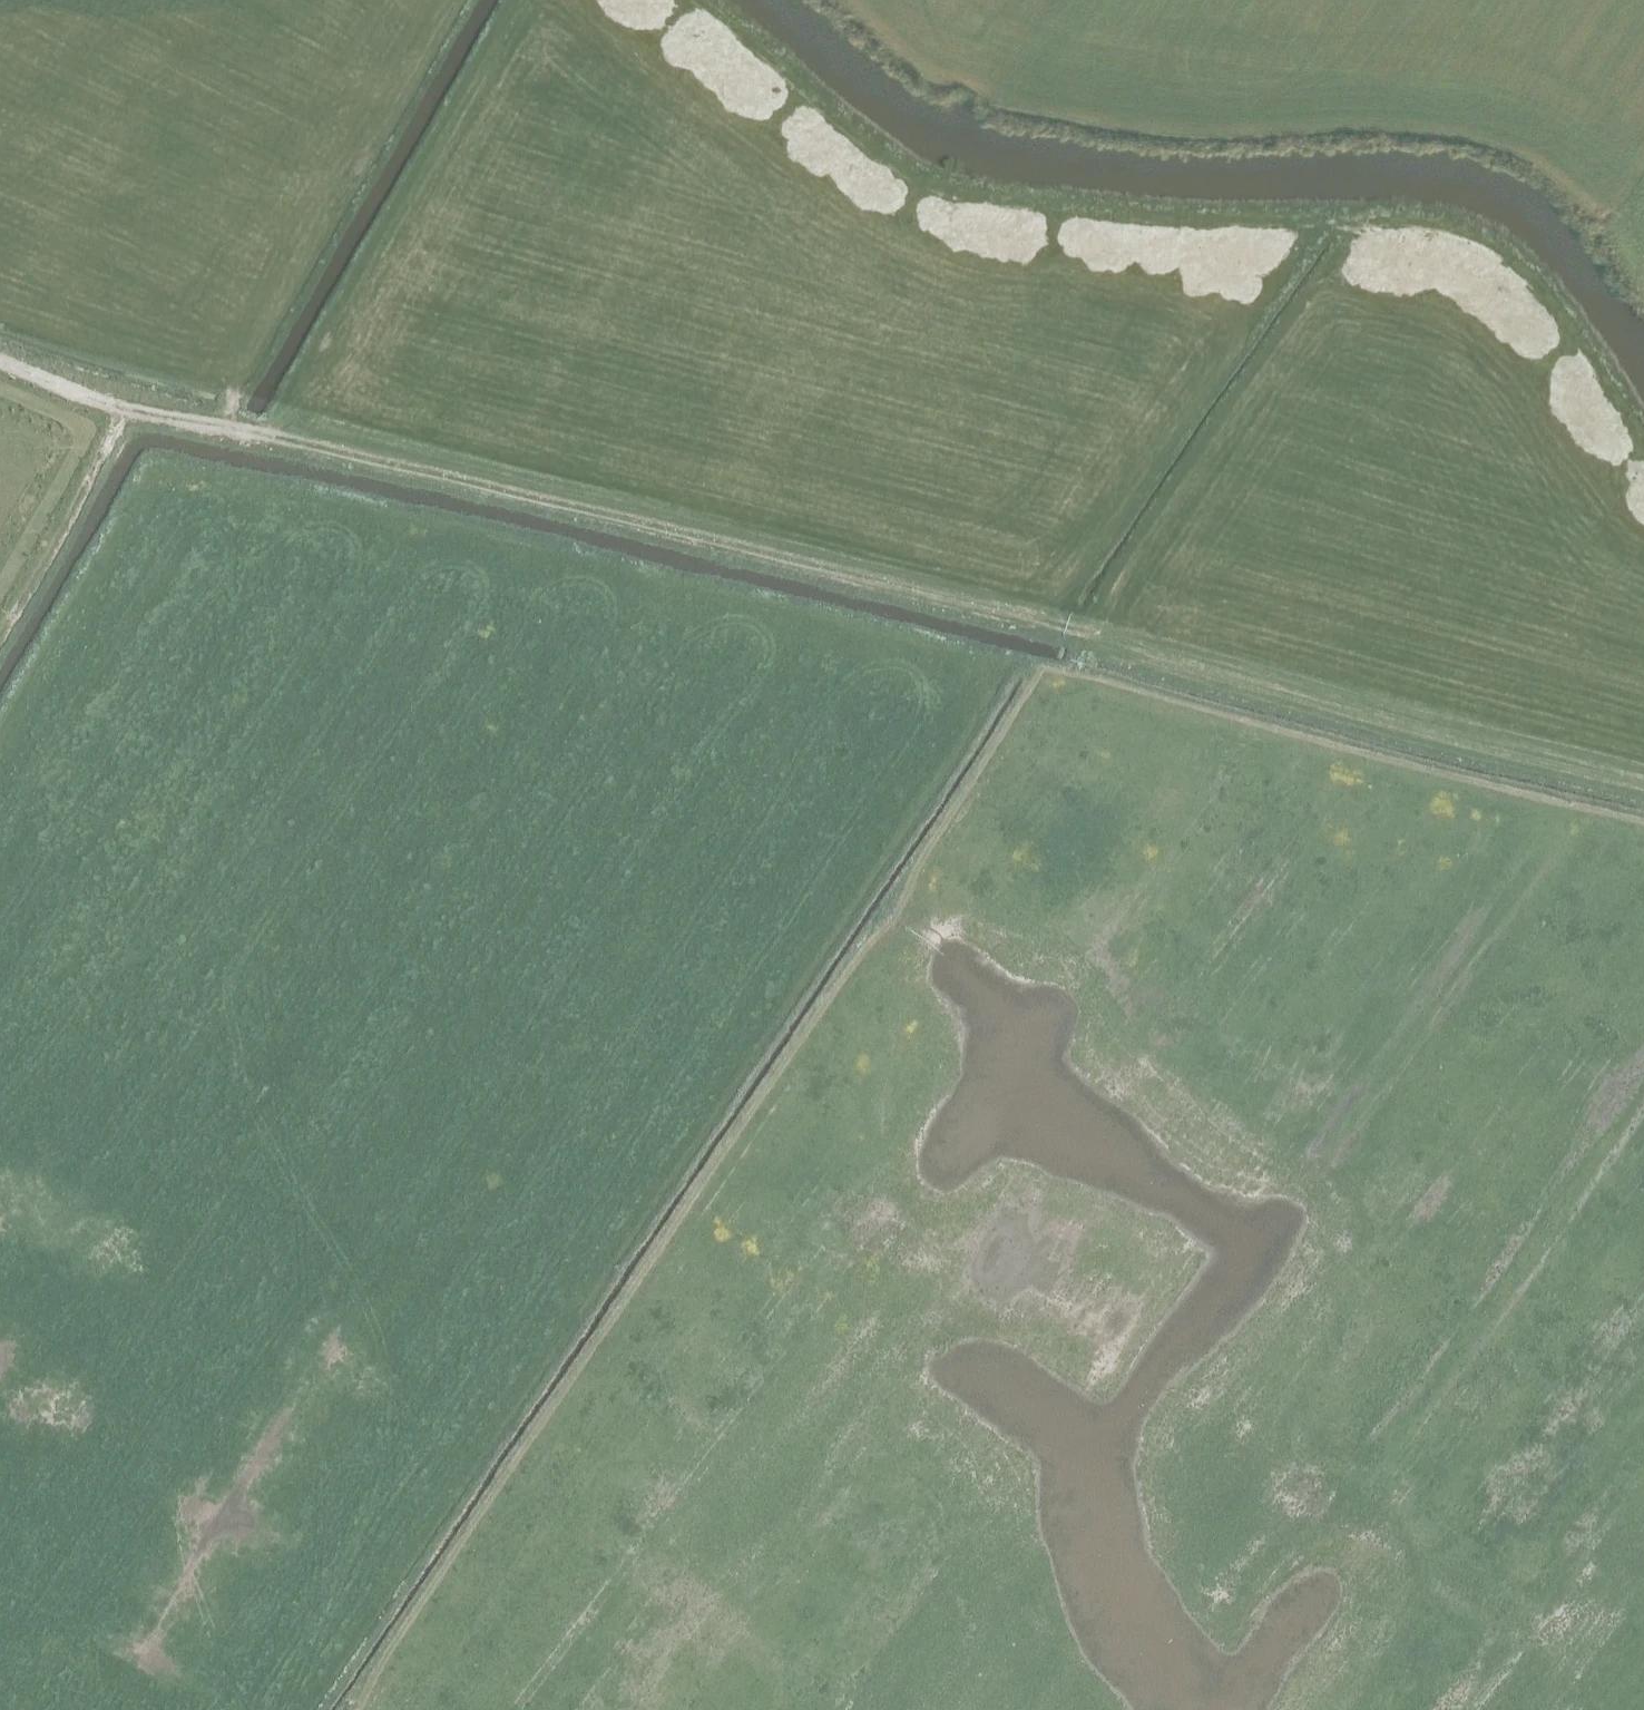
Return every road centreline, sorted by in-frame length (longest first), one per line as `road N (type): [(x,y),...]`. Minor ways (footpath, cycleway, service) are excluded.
road 1 (track): [(0,361),(118,404),(1060,625)]

